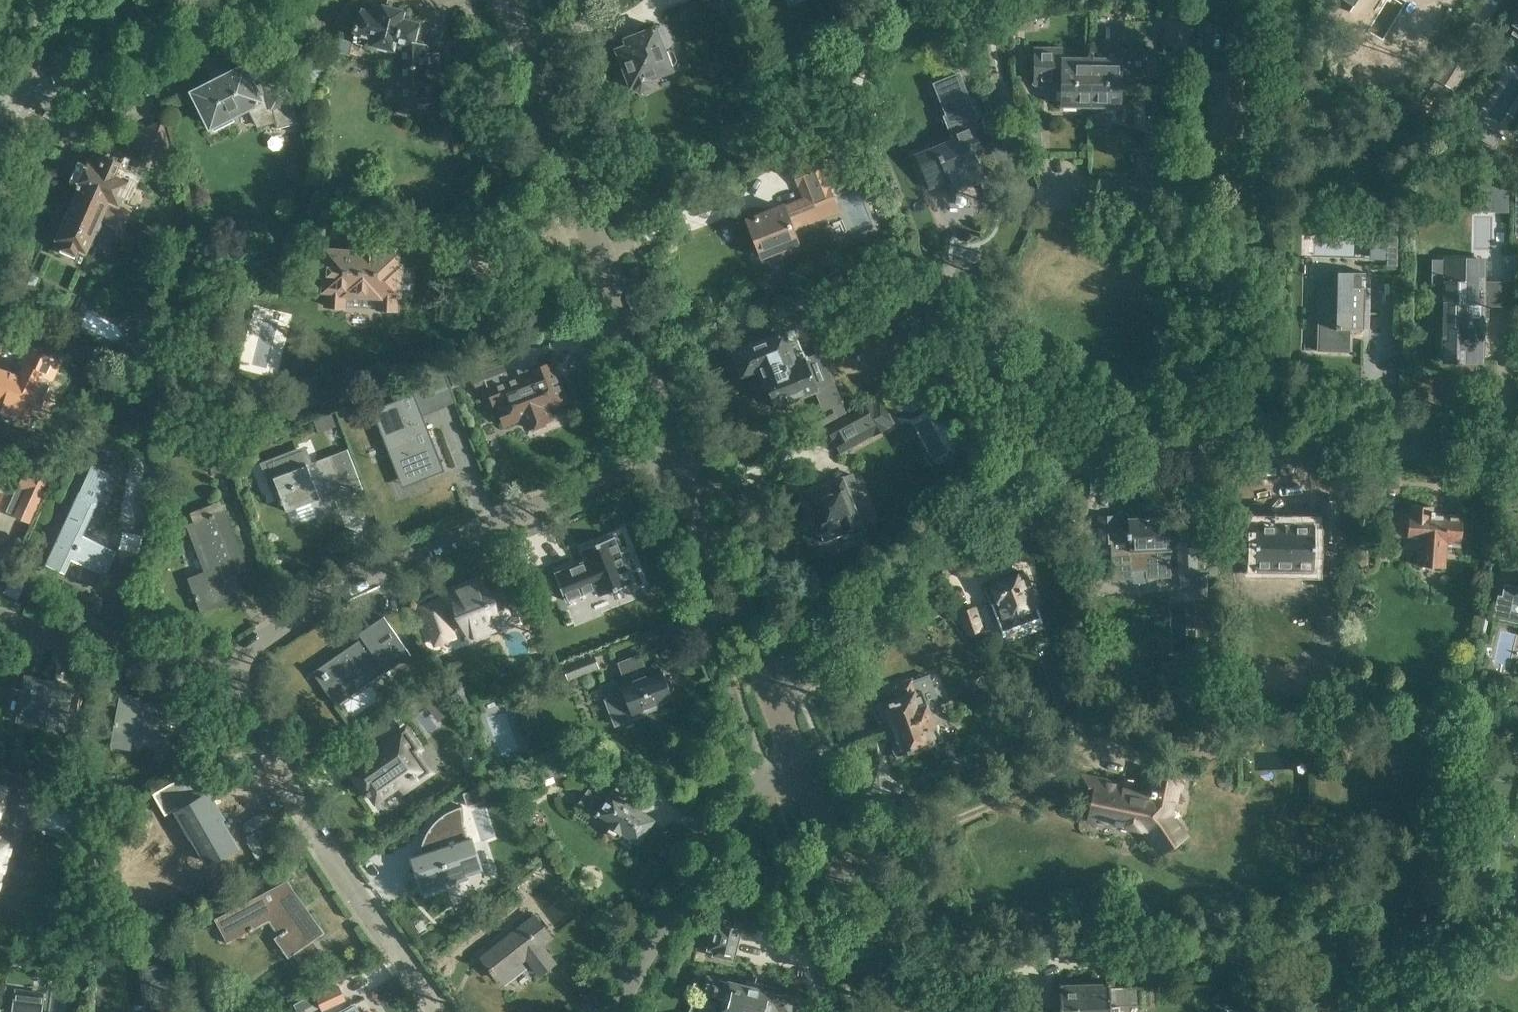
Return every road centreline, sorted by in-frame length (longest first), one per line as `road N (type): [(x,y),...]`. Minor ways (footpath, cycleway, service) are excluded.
road 1 (residential): [(774,700),(801,683),(953,526),(1034,468),(1120,443),(1208,434)]
road 2 (residential): [(223,670),(340,584),(676,444)]
road 3 (residential): [(676,444),(509,0)]
road 4 (residential): [(437,1011),(338,865),(223,670)]
road 5 (unclassified): [(1208,434),(1206,338),(1188,287),(1181,196),(1169,186),(1041,180)]
road 6 (residential): [(621,1011),(737,805),(770,770),(798,759)]
road 7 (residential): [(1517,446),(1208,434)]
road 8 (residential): [(774,700),(676,444)]
road 9 (residential): [(902,1011),(798,759)]
road 10 (residential): [(0,108),(231,0)]
road 11 (residential): [(0,613),(223,670)]

